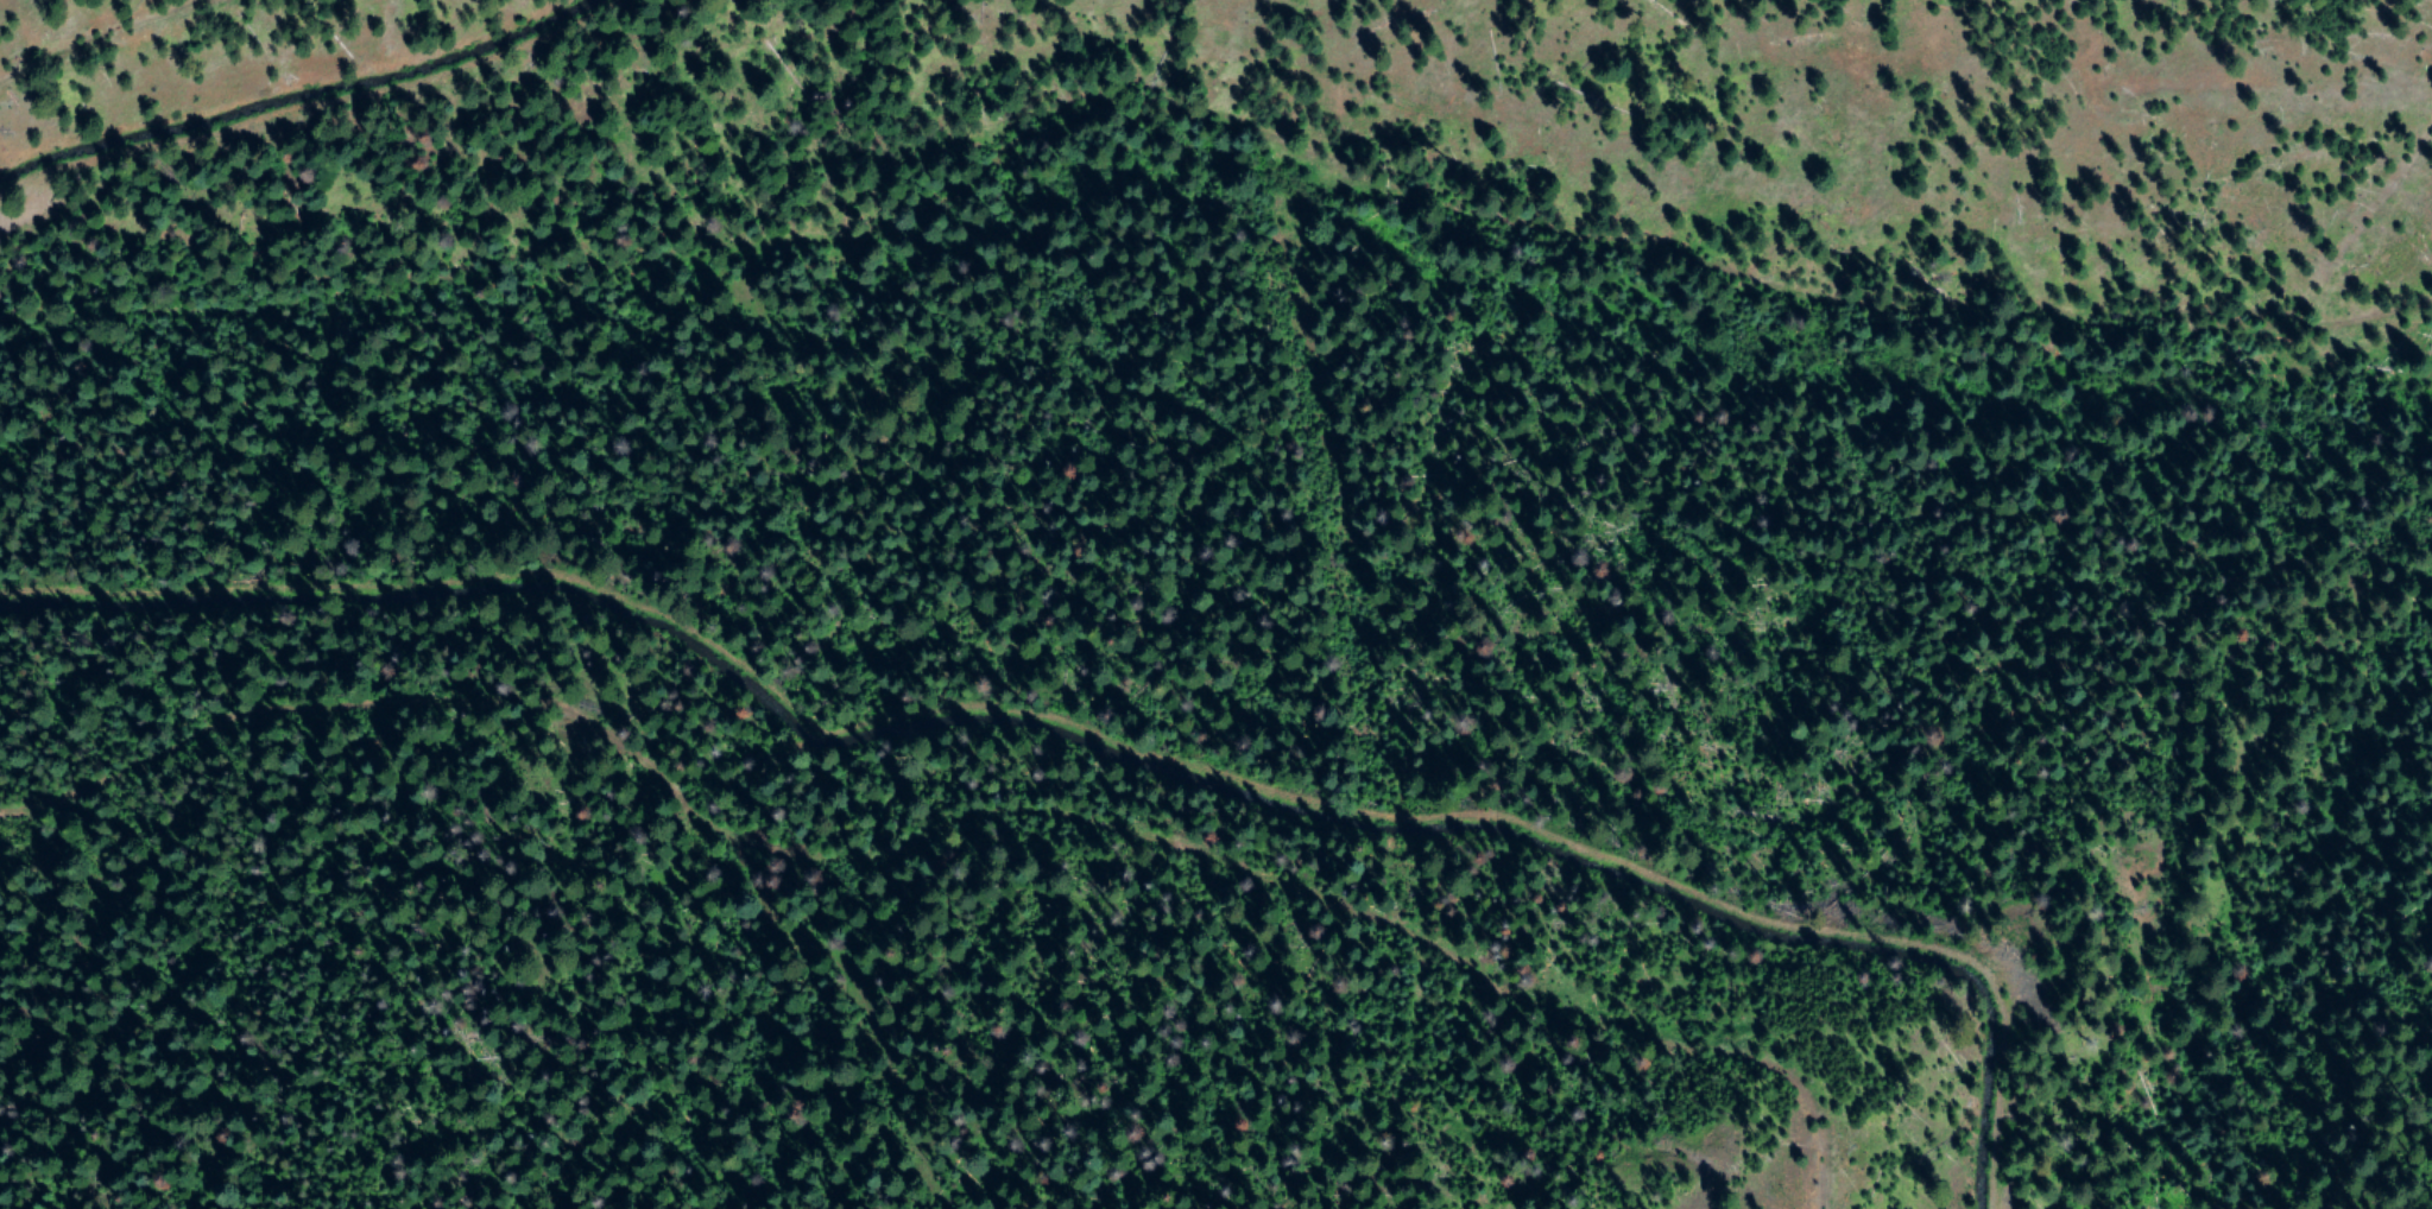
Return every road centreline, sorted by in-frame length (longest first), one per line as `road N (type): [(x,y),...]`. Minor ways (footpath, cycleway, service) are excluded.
road 1 (track): [(1833,1208),(1808,1141),(1707,1062),(1586,1012)]
road 2 (track): [(0,55),(23,57),(211,0)]

